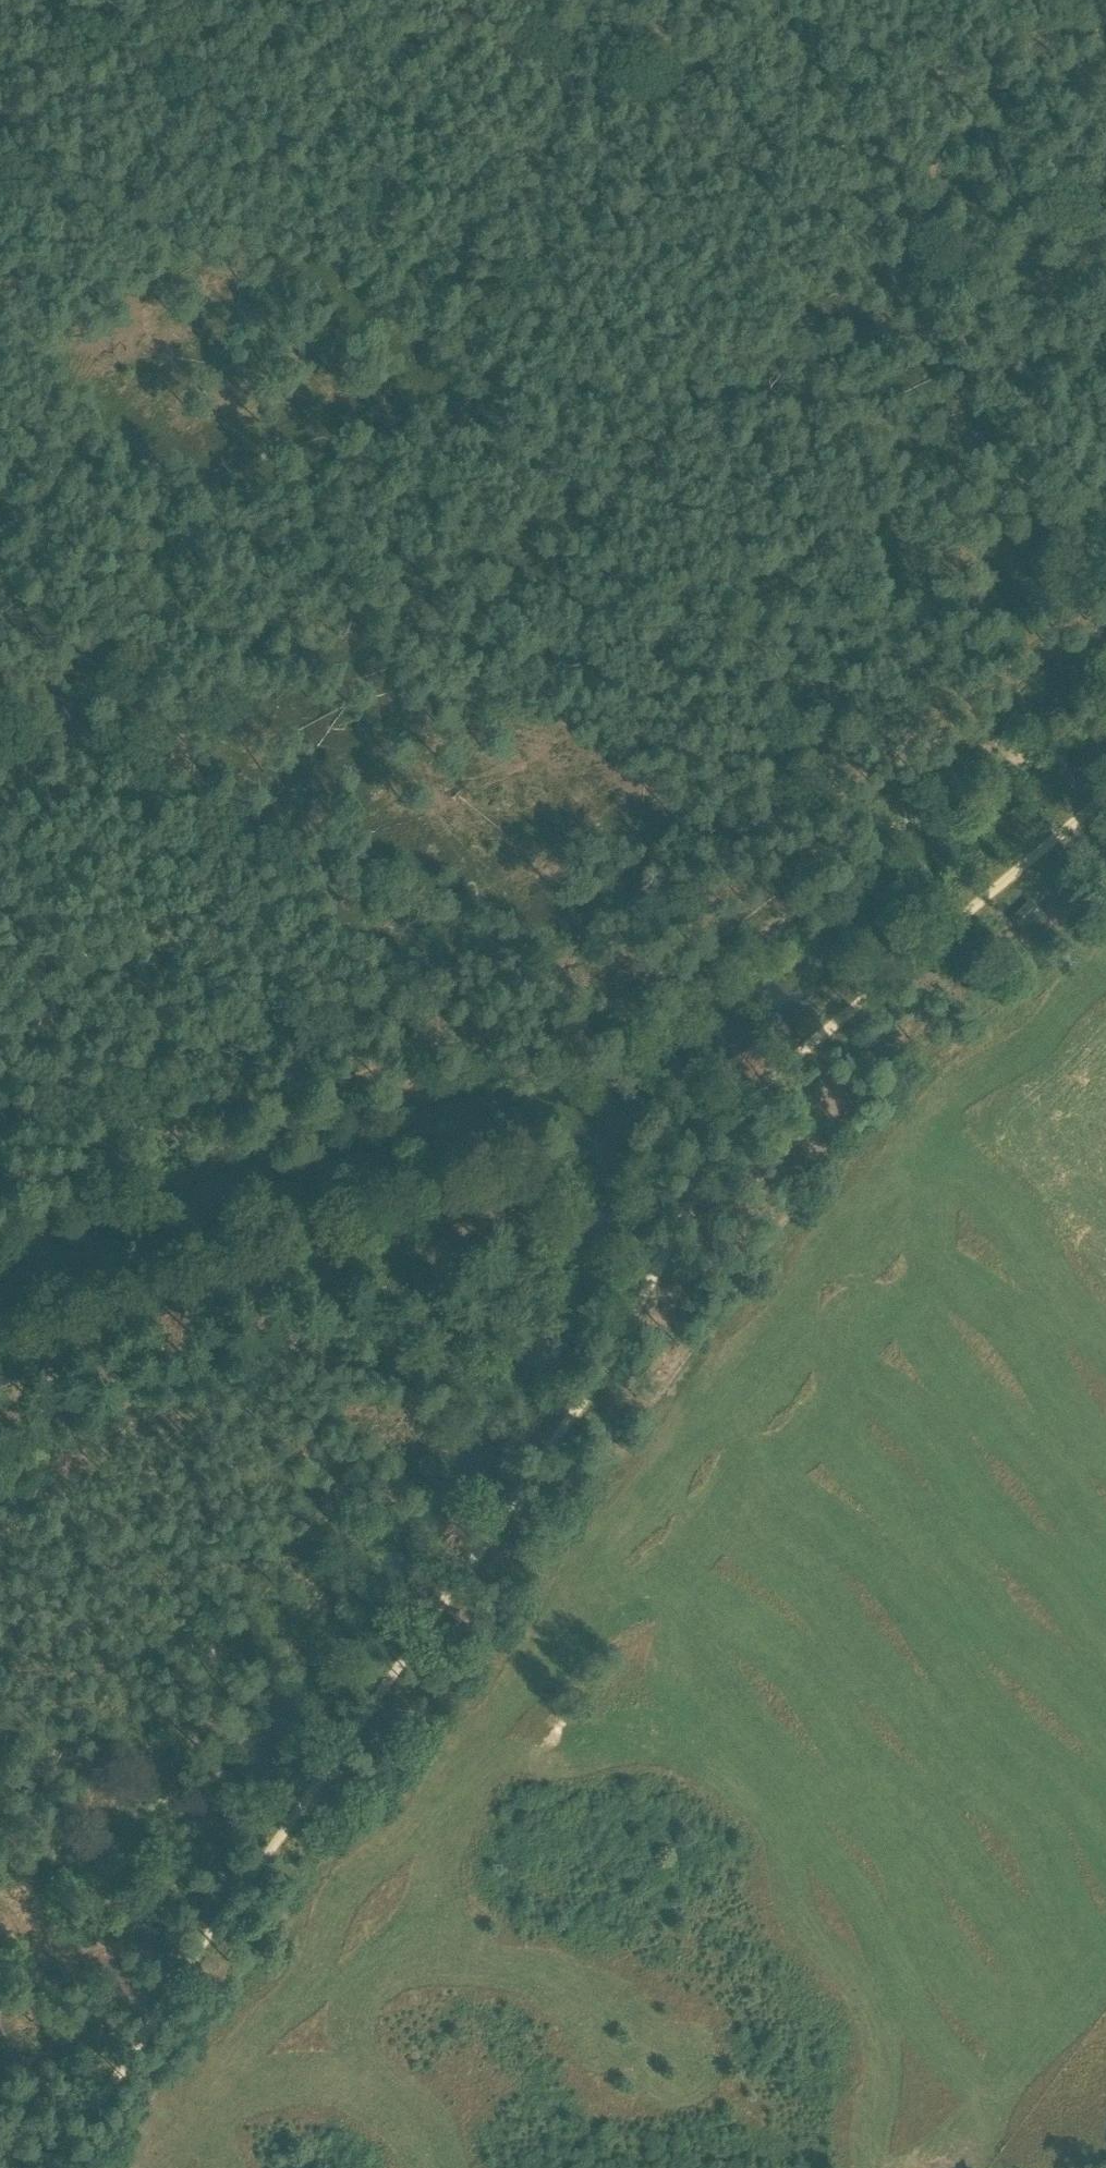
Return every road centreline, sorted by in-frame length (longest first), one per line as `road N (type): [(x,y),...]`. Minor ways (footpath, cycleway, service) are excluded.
road 1 (track): [(1105,494),(646,864),(582,893),(0,1089)]

